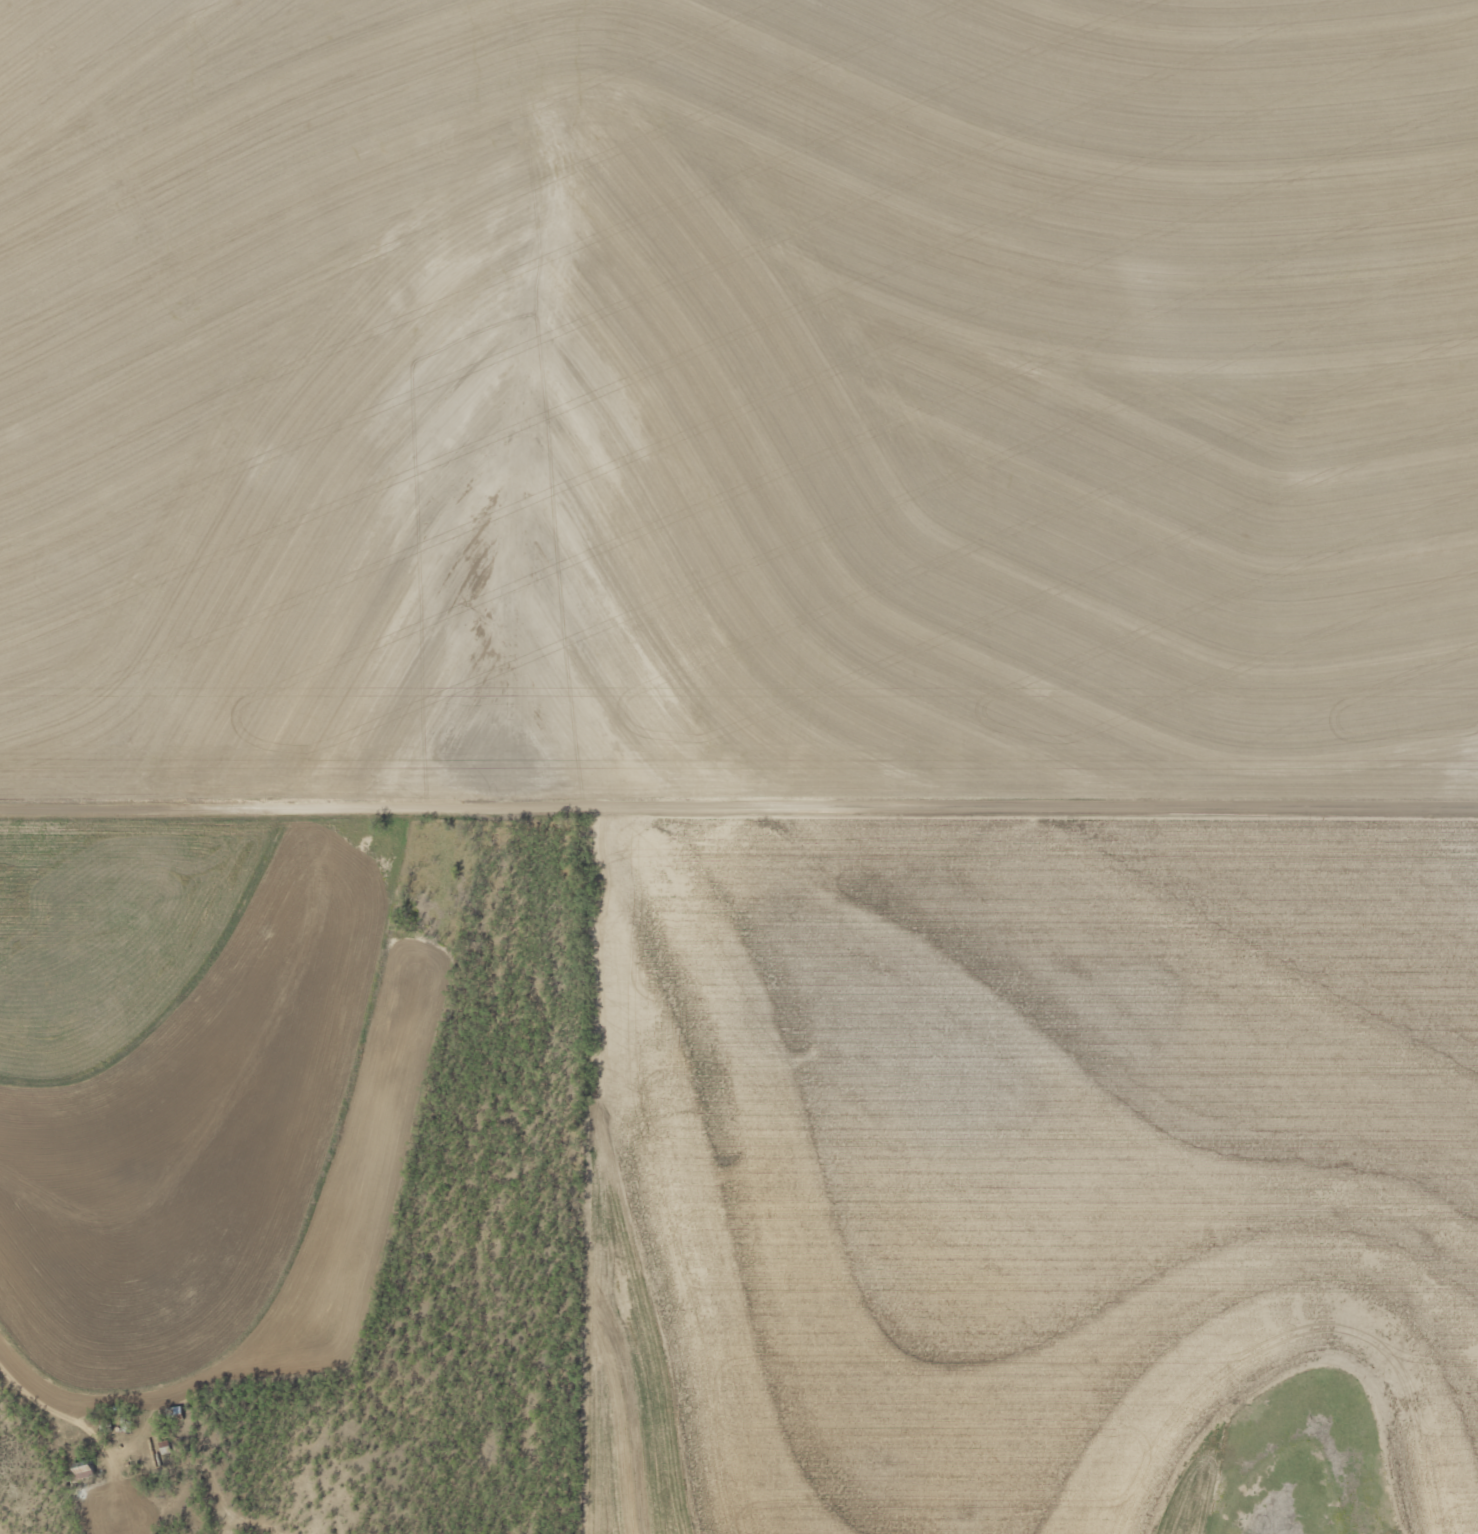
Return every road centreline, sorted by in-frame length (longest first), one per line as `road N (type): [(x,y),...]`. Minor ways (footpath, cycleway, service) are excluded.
road 1 (residential): [(1477,795),(0,792)]

